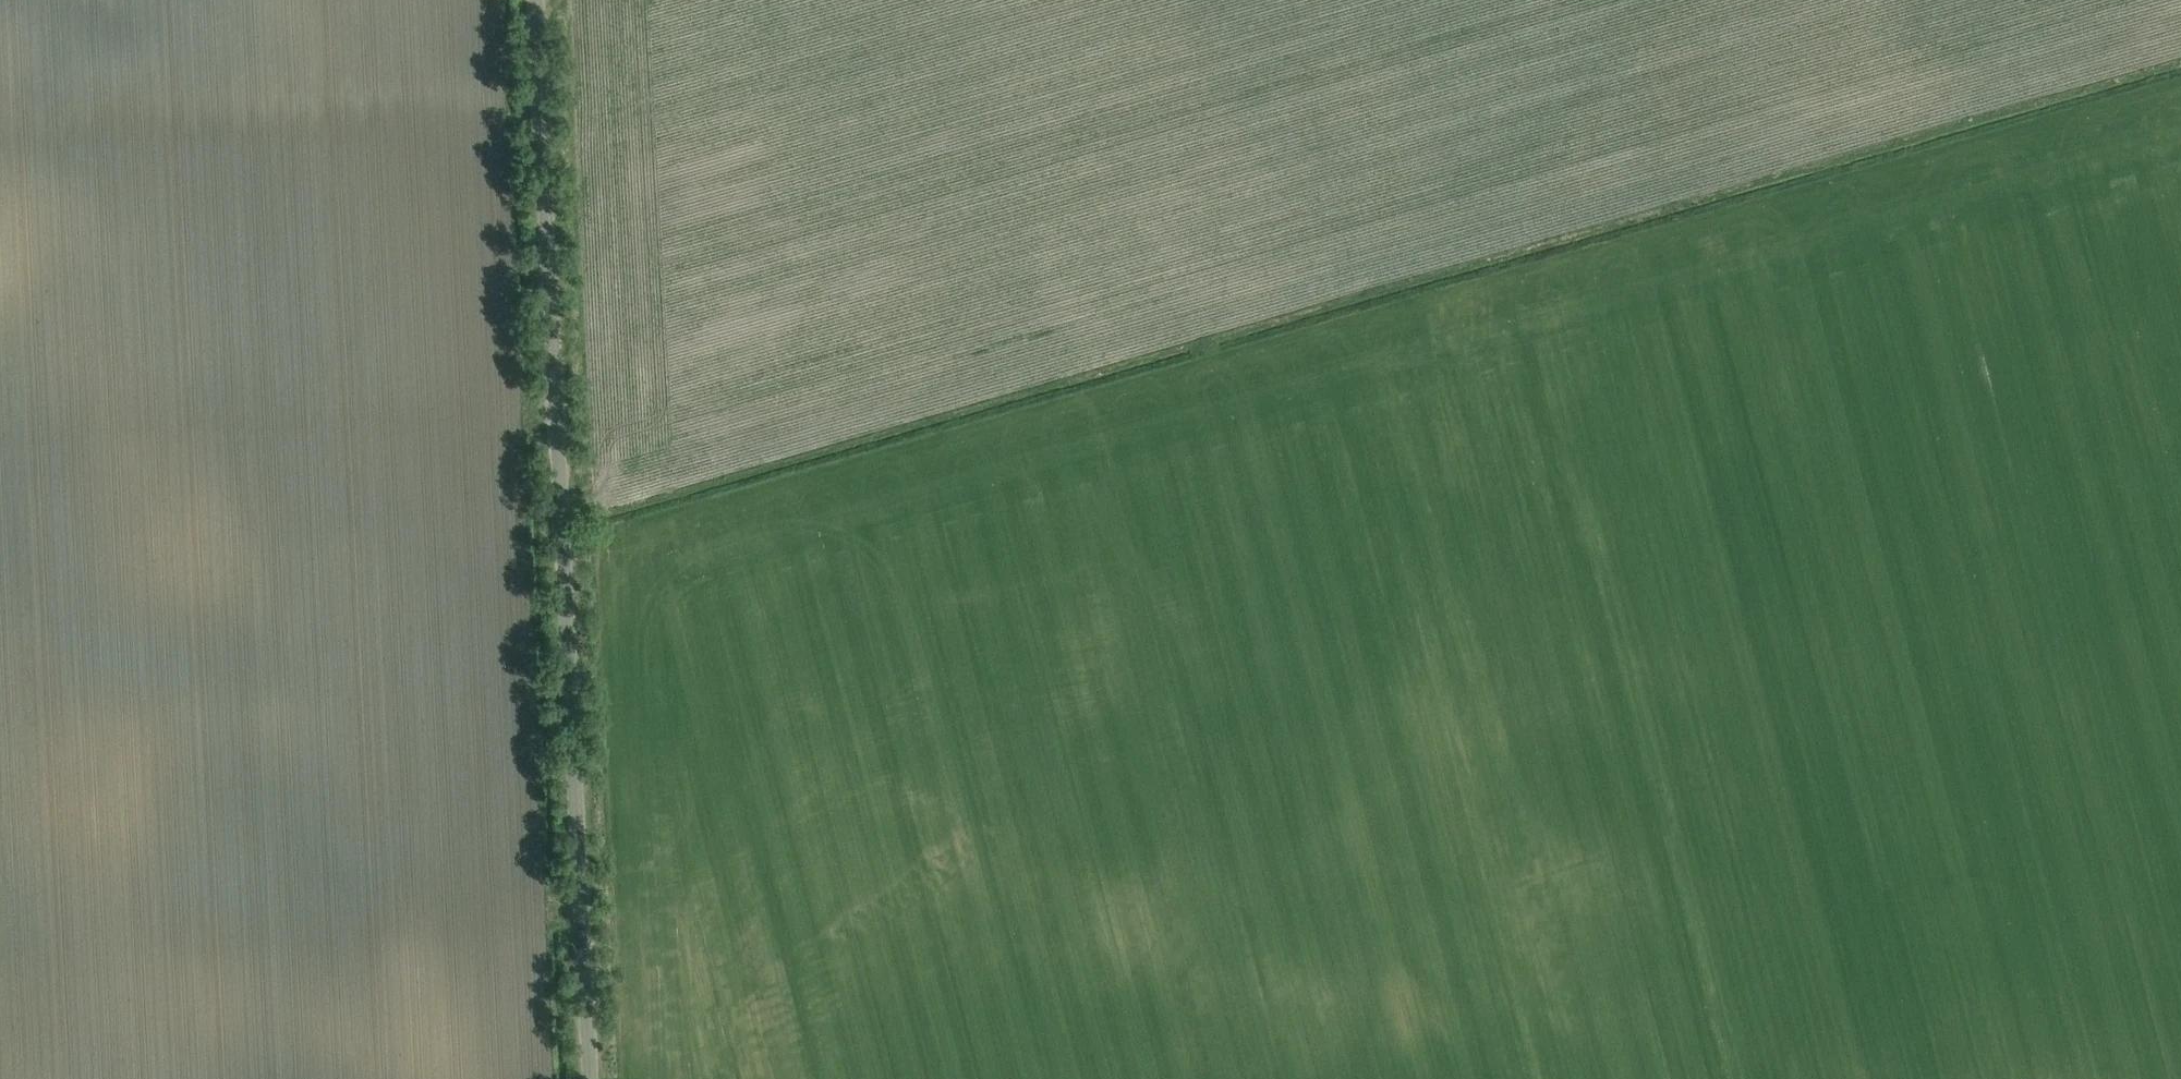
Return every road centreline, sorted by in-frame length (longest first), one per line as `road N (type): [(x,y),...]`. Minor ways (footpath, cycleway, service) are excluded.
road 1 (unclassified): [(589,1078),(534,0)]

